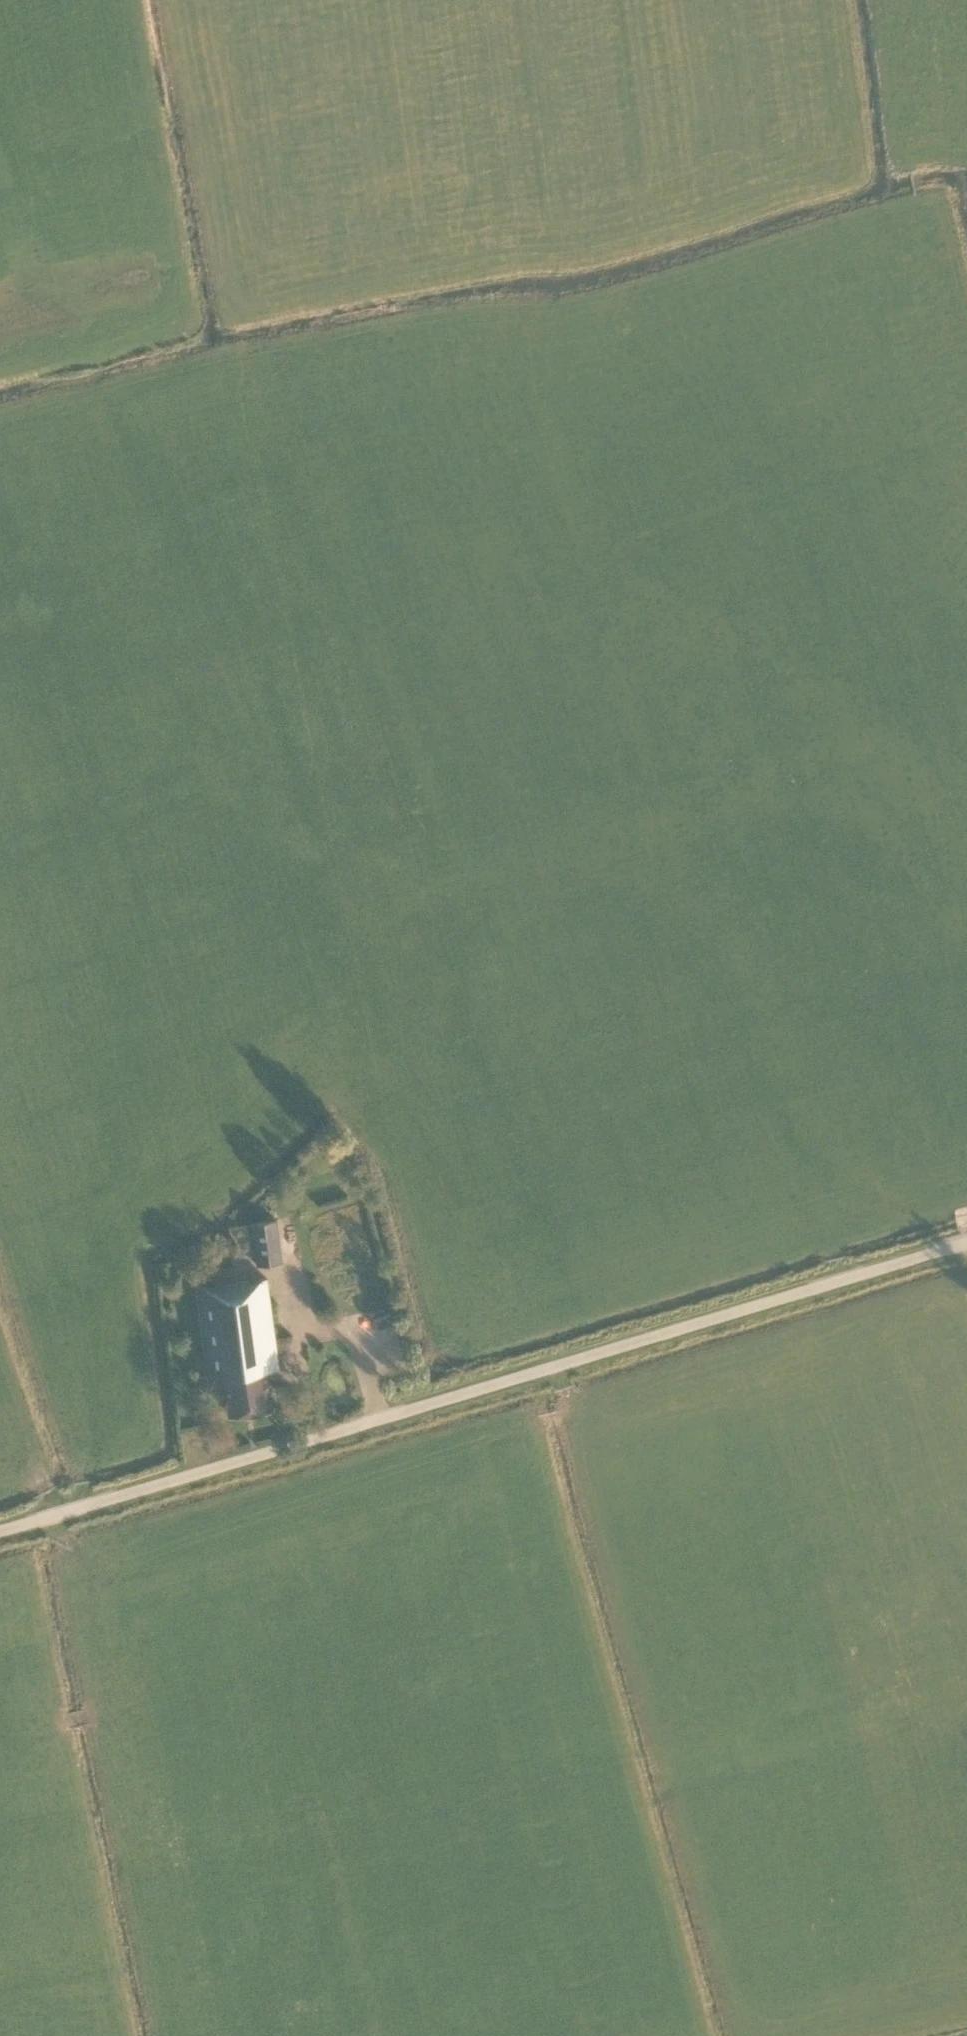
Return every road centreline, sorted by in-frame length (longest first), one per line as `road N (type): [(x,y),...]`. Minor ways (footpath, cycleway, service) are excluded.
road 1 (unclassified): [(0,1530),(966,1242)]

